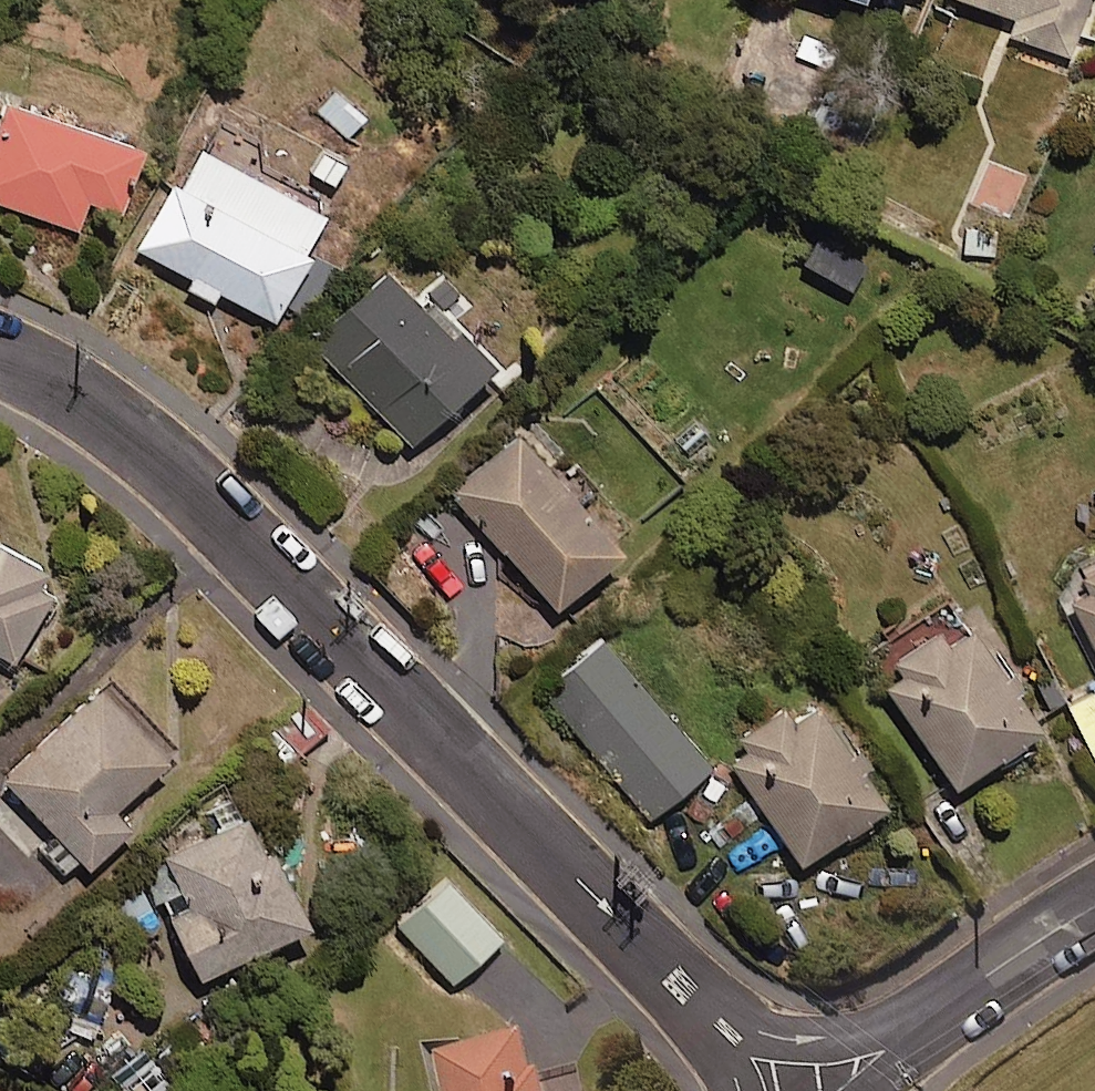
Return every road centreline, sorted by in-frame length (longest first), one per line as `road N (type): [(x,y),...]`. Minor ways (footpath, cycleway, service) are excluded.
road 1 (residential): [(0,357),(142,442),(247,540),(699,1005)]
road 2 (residential): [(885,1050),(1094,906)]
road 3 (residential): [(699,1005),(738,1029),(791,1044),(885,1050)]

